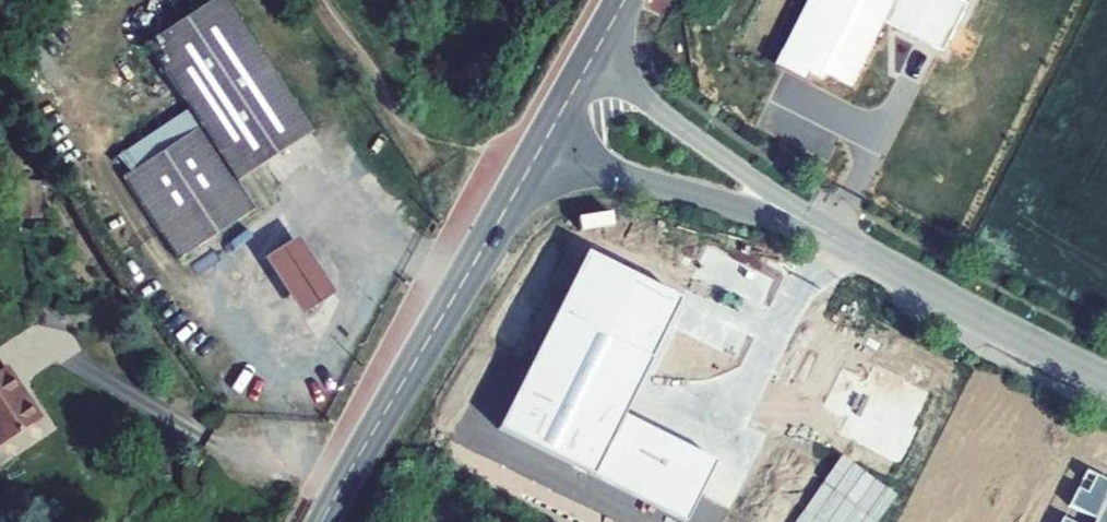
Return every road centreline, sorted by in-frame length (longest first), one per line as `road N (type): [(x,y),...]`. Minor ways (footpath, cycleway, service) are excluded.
road 1 (tertiary): [(548,138),(322,521)]
road 2 (residential): [(548,138),(619,172),(763,211),(870,257)]
road 3 (residential): [(870,257),(588,66)]
road 4 (residential): [(870,257),(1106,379)]

